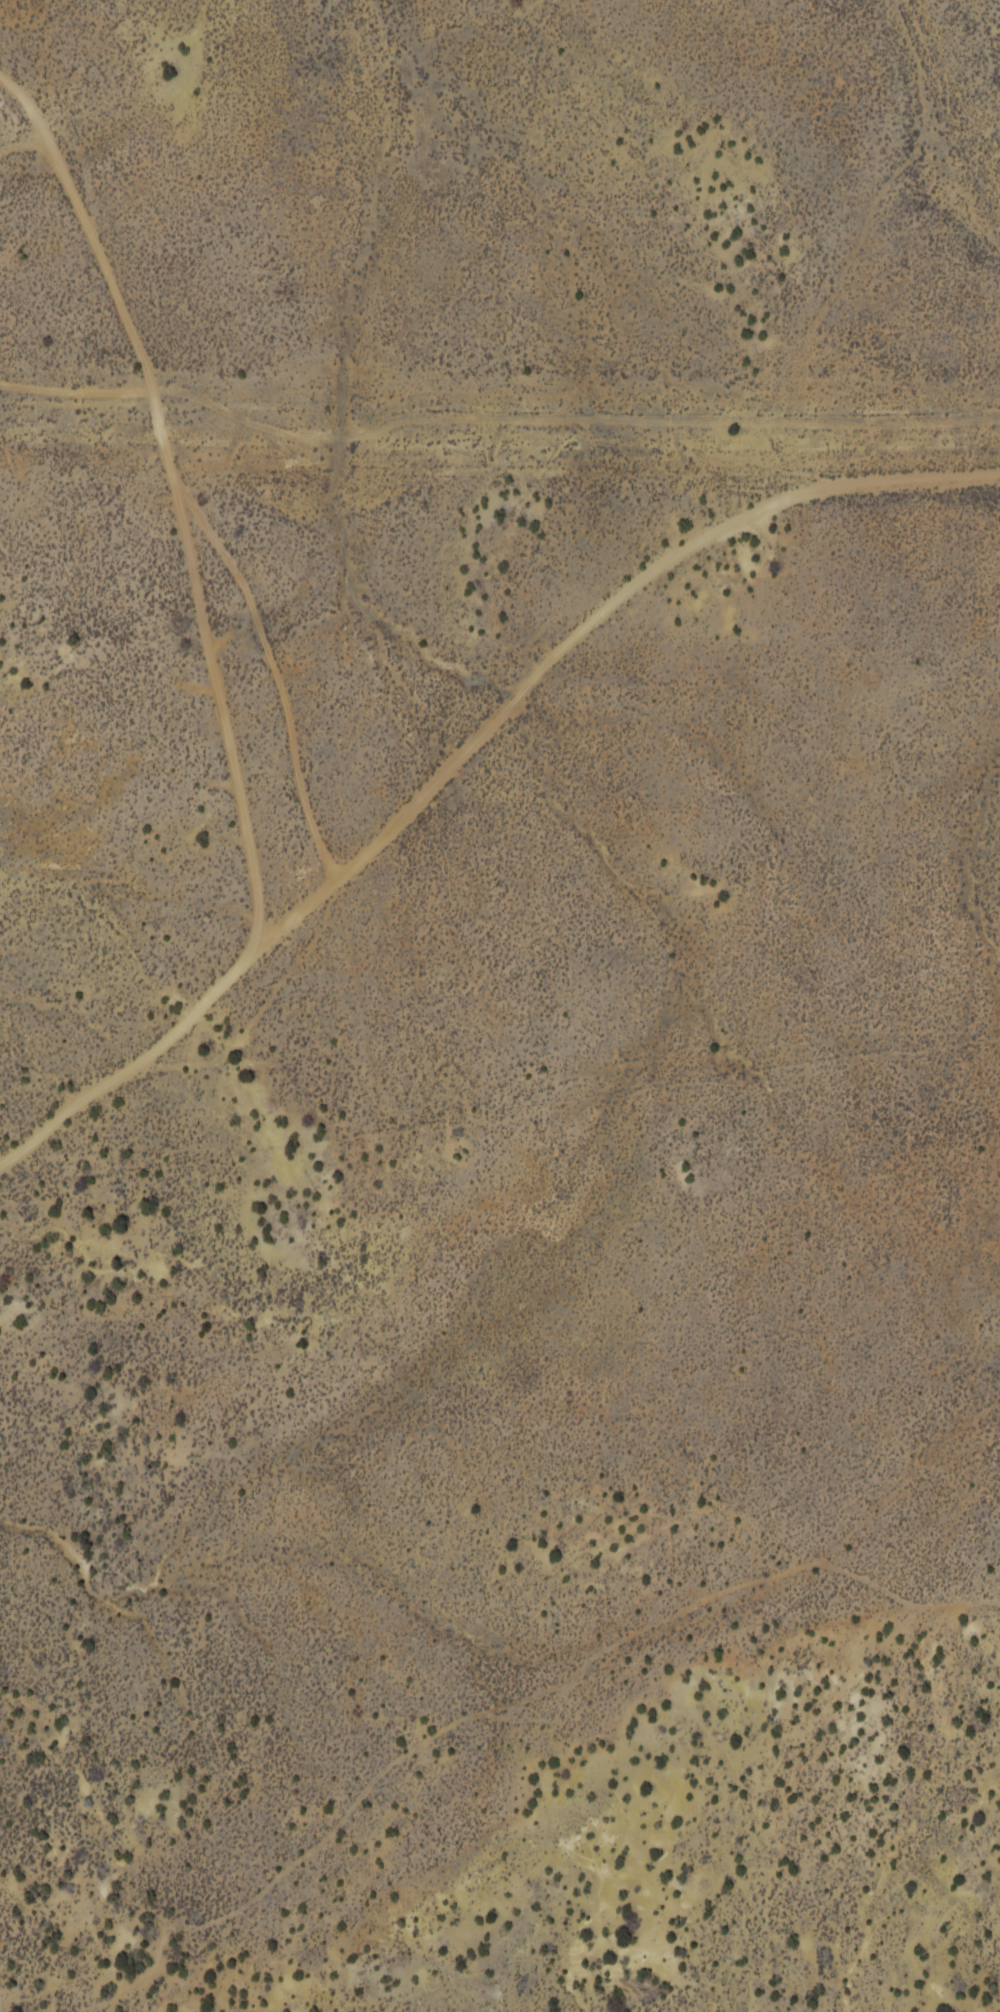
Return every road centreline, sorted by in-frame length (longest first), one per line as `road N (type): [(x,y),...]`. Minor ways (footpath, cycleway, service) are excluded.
road 1 (track): [(340,875),(286,662),(176,458),(93,190),(25,70),(0,45)]
road 2 (track): [(999,474),(826,488),(775,502),(707,537),(566,644),(340,875)]
road 3 (track): [(0,1164),(153,1049),(340,875)]

